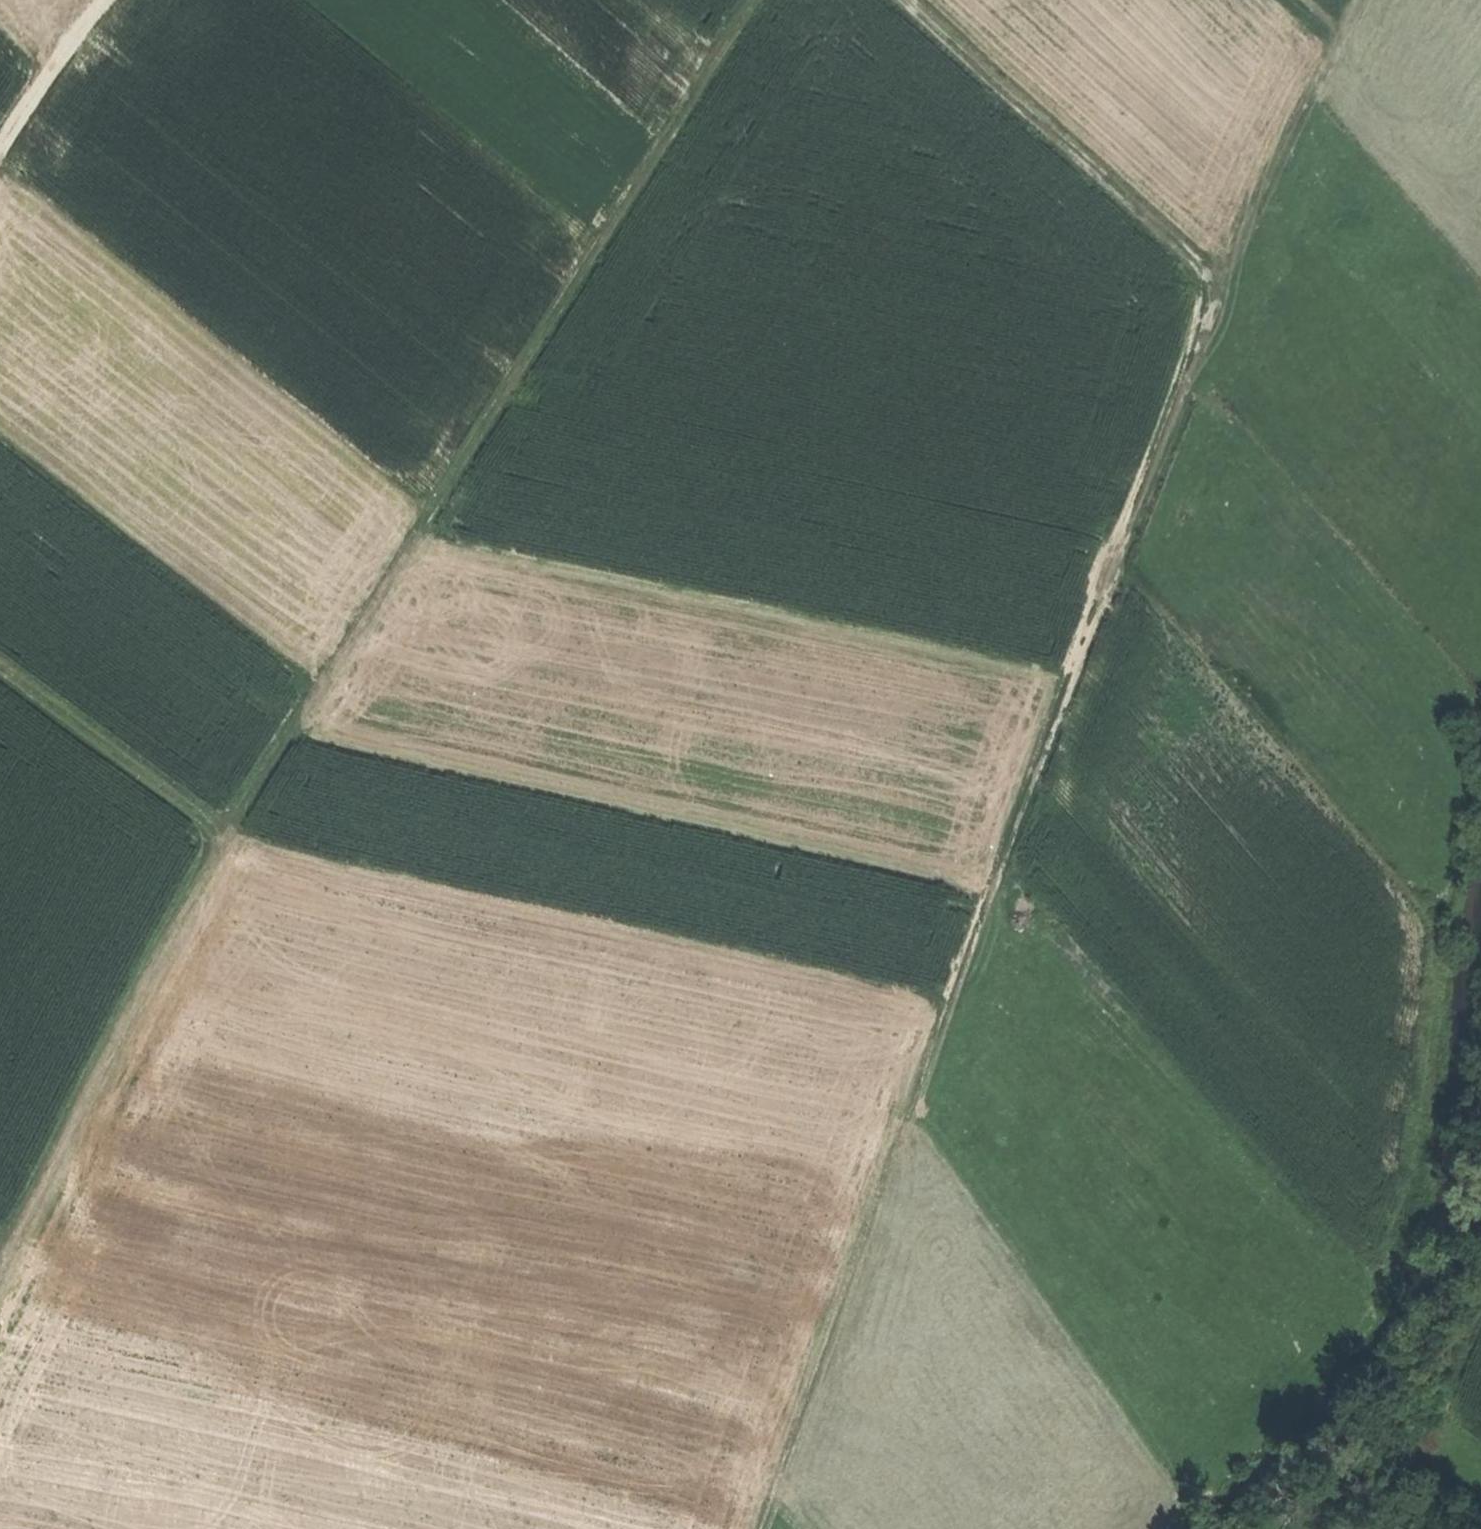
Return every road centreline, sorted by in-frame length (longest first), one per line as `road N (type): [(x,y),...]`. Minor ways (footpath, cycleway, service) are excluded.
road 1 (track): [(912,0),(1220,278),(1217,305),(757,1528)]
road 2 (track): [(0,1257),(238,819),(760,0)]
road 3 (track): [(109,0),(0,154)]

